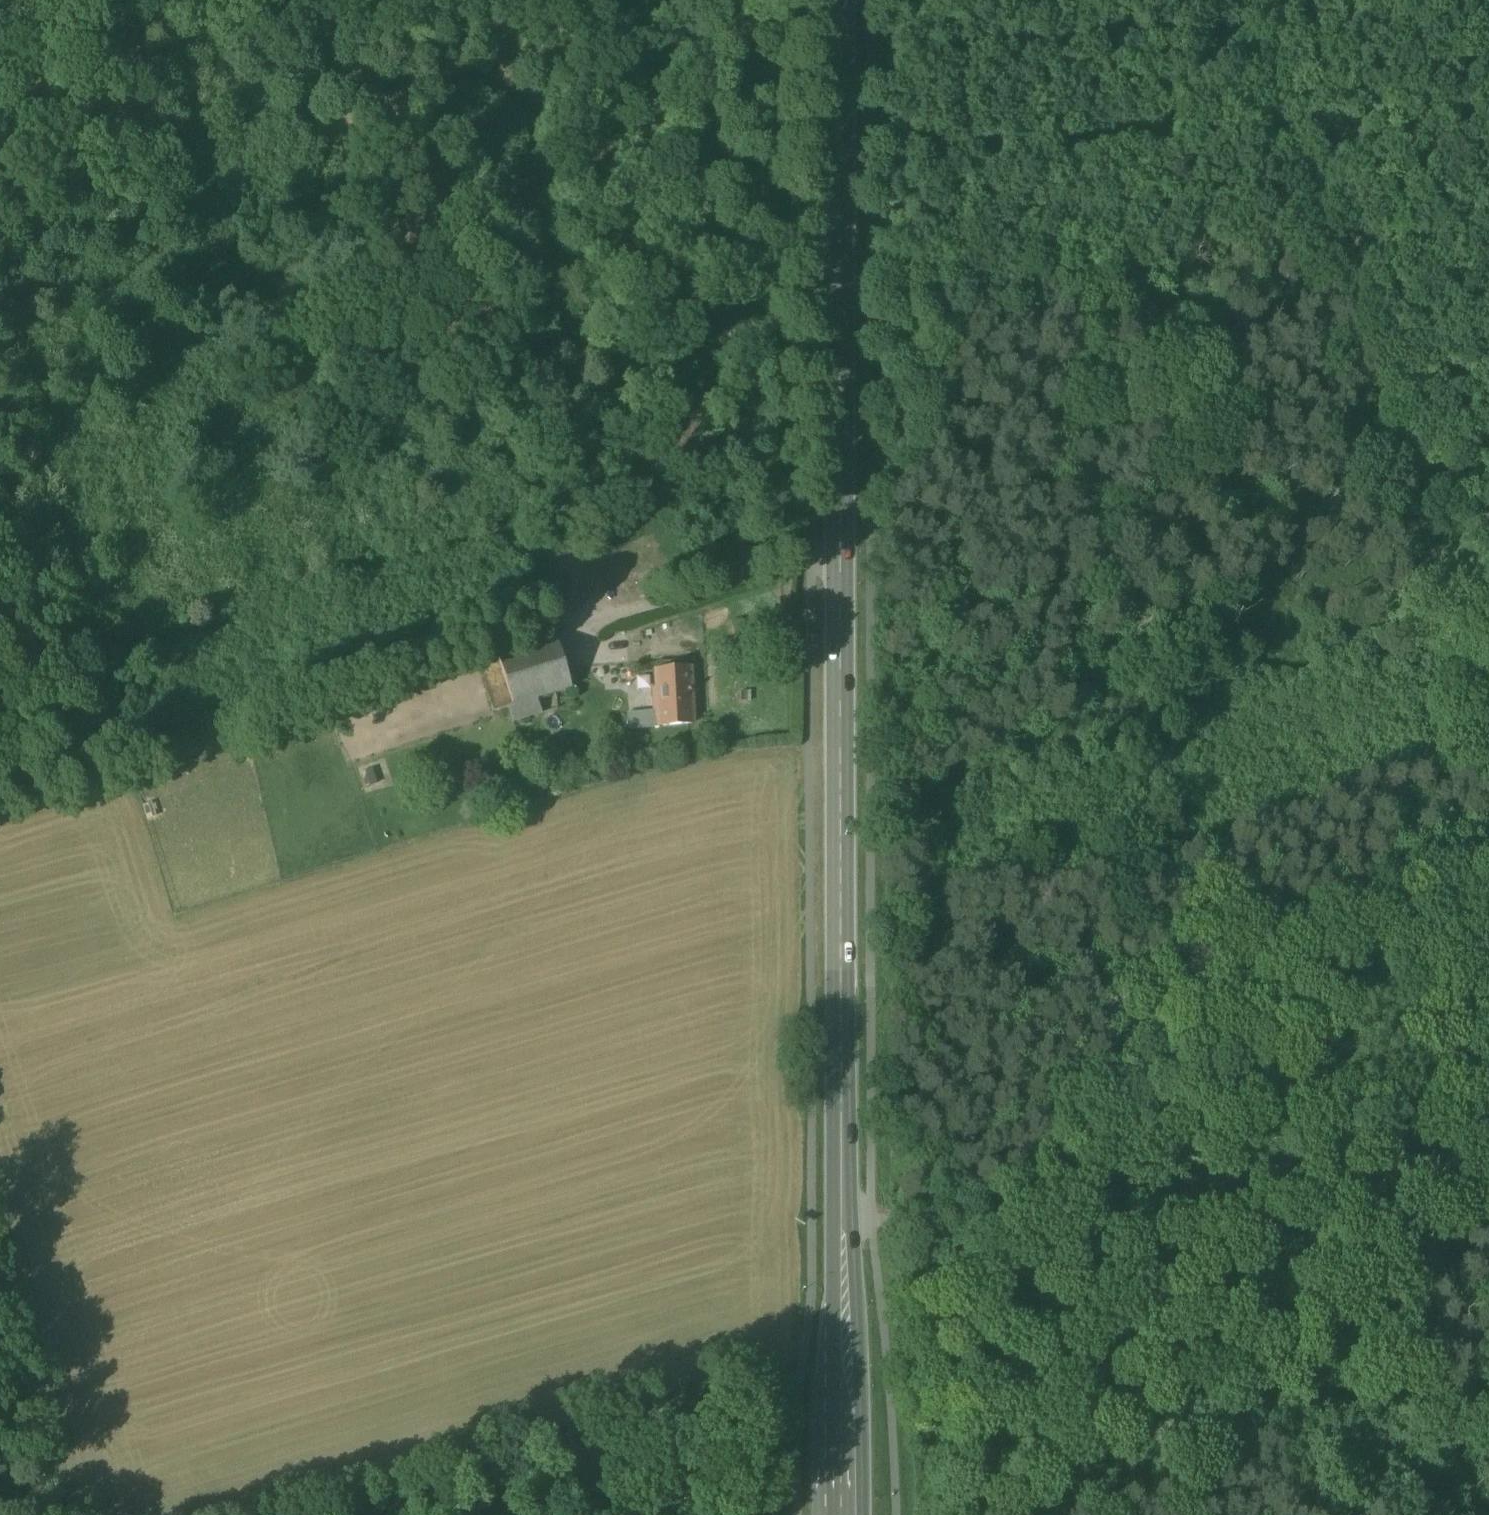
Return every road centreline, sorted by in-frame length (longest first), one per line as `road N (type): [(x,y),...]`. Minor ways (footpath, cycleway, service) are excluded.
road 1 (primary): [(844,1514),(845,0)]
road 2 (track): [(1244,0),(1488,660)]
road 3 (track): [(1326,222),(1488,218)]

